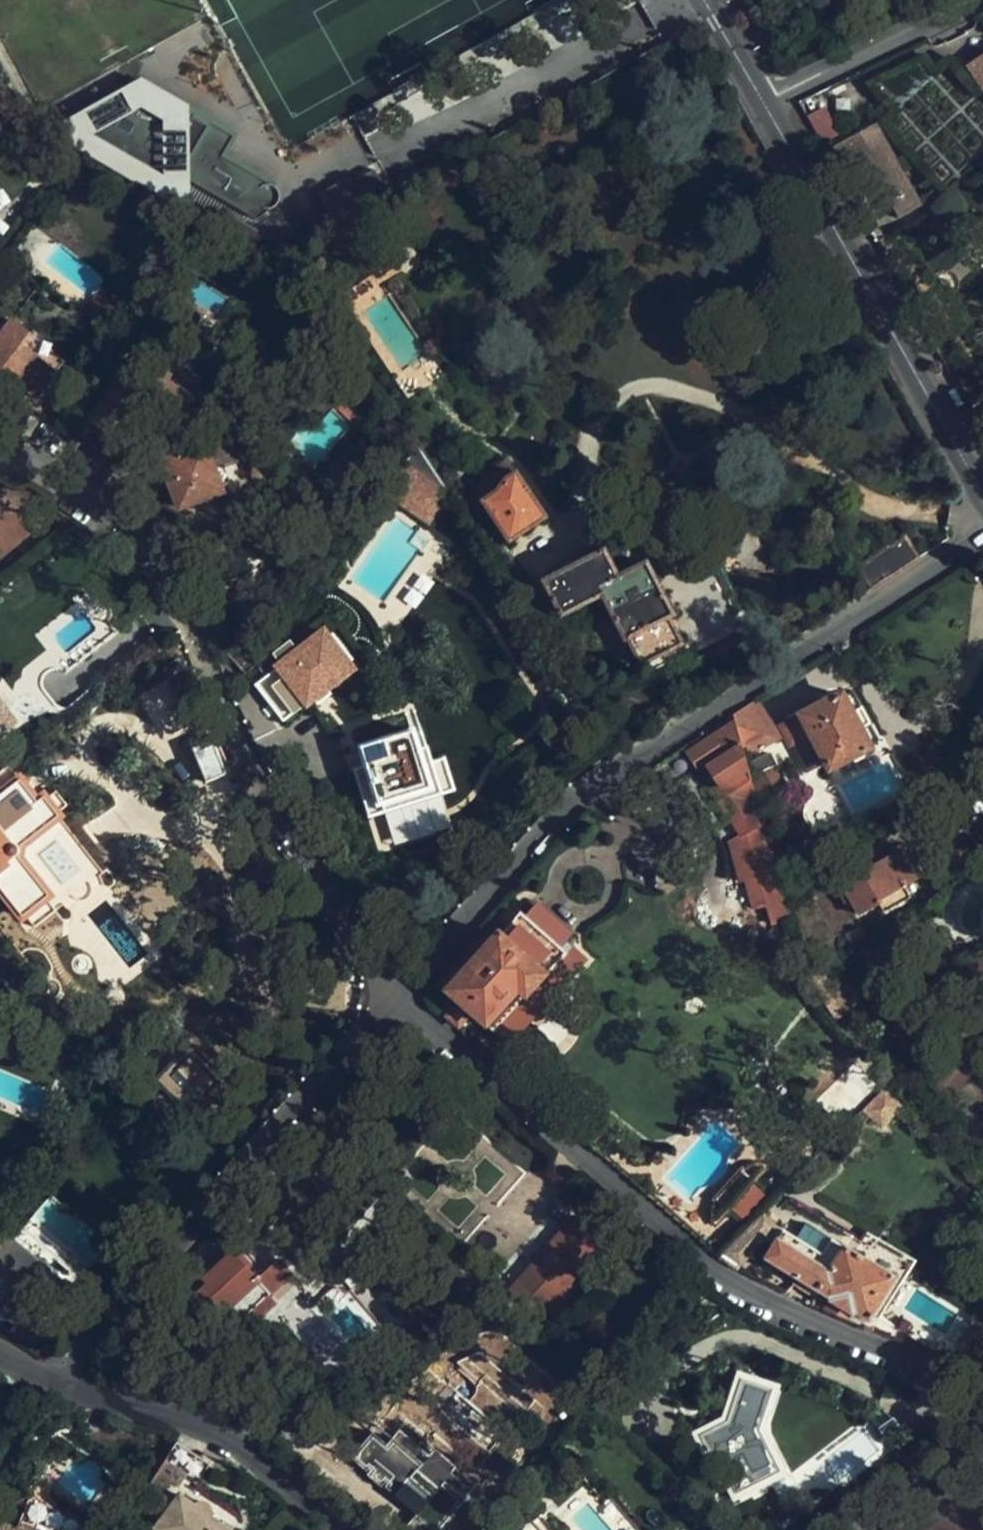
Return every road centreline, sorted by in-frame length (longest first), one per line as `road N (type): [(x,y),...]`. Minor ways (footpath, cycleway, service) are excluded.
road 1 (residential): [(982,530),(582,793),(392,987)]
road 2 (residential): [(392,987),(710,1271),(819,1330),(913,1367),(982,1423)]
road 3 (residential): [(0,446),(105,504),(162,565),(263,793),(392,987)]
road 4 (residential): [(392,987),(51,1383)]
road 5 (tertiary): [(982,502),(758,104)]
road 6 (residential): [(51,1383),(200,1421),(239,1442),(346,1529)]
road 7 (residential): [(968,0),(758,104)]

